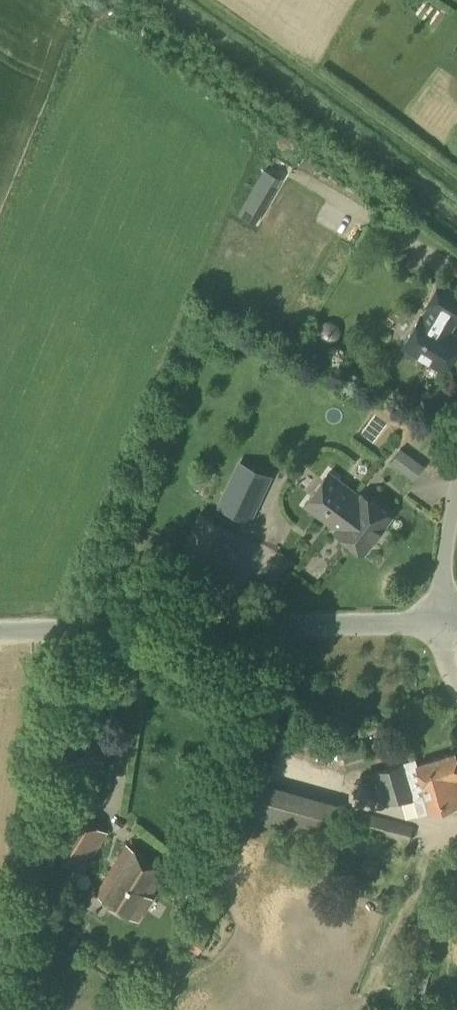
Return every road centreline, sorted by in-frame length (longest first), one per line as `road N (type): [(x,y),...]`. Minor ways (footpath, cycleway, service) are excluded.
road 1 (tertiary): [(0,635),(442,626)]
road 2 (unclassified): [(442,626),(456,489)]

